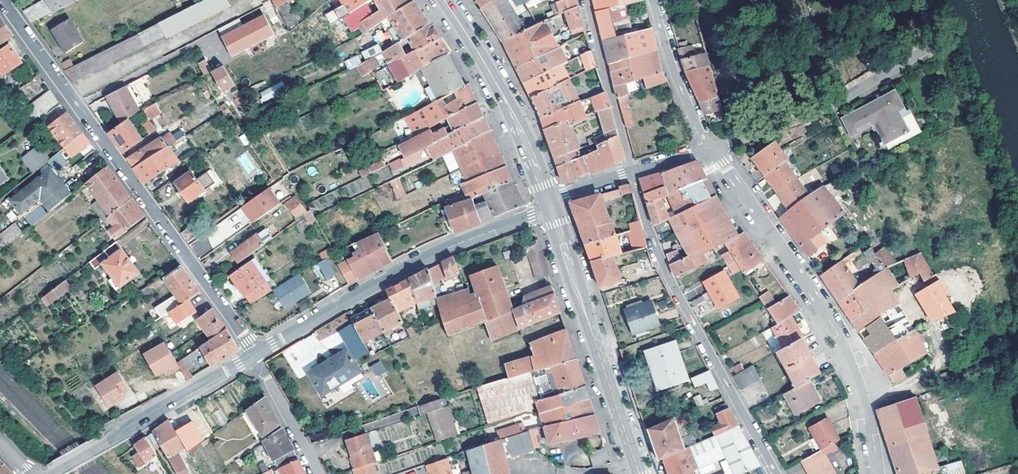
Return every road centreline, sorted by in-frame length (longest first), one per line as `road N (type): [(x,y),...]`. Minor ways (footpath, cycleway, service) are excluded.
road 1 (residential): [(2,0),(254,355)]
road 2 (residential): [(712,148),(849,356),(878,473)]
road 3 (residential): [(632,172),(661,260),(775,473)]
road 4 (residential): [(254,355),(428,257),(549,204)]
road 5 (secondary): [(640,473),(549,204)]
road 6 (residential): [(712,148),(839,103),(946,43)]
road 7 (secondary): [(549,204),(494,78),(444,0)]
road 8 (residential): [(588,0),(632,172)]
road 9 (residential): [(108,441),(254,355)]
road 10 (residential): [(712,148),(667,61),(653,0)]
road 11 (residential): [(254,355),(320,473)]

